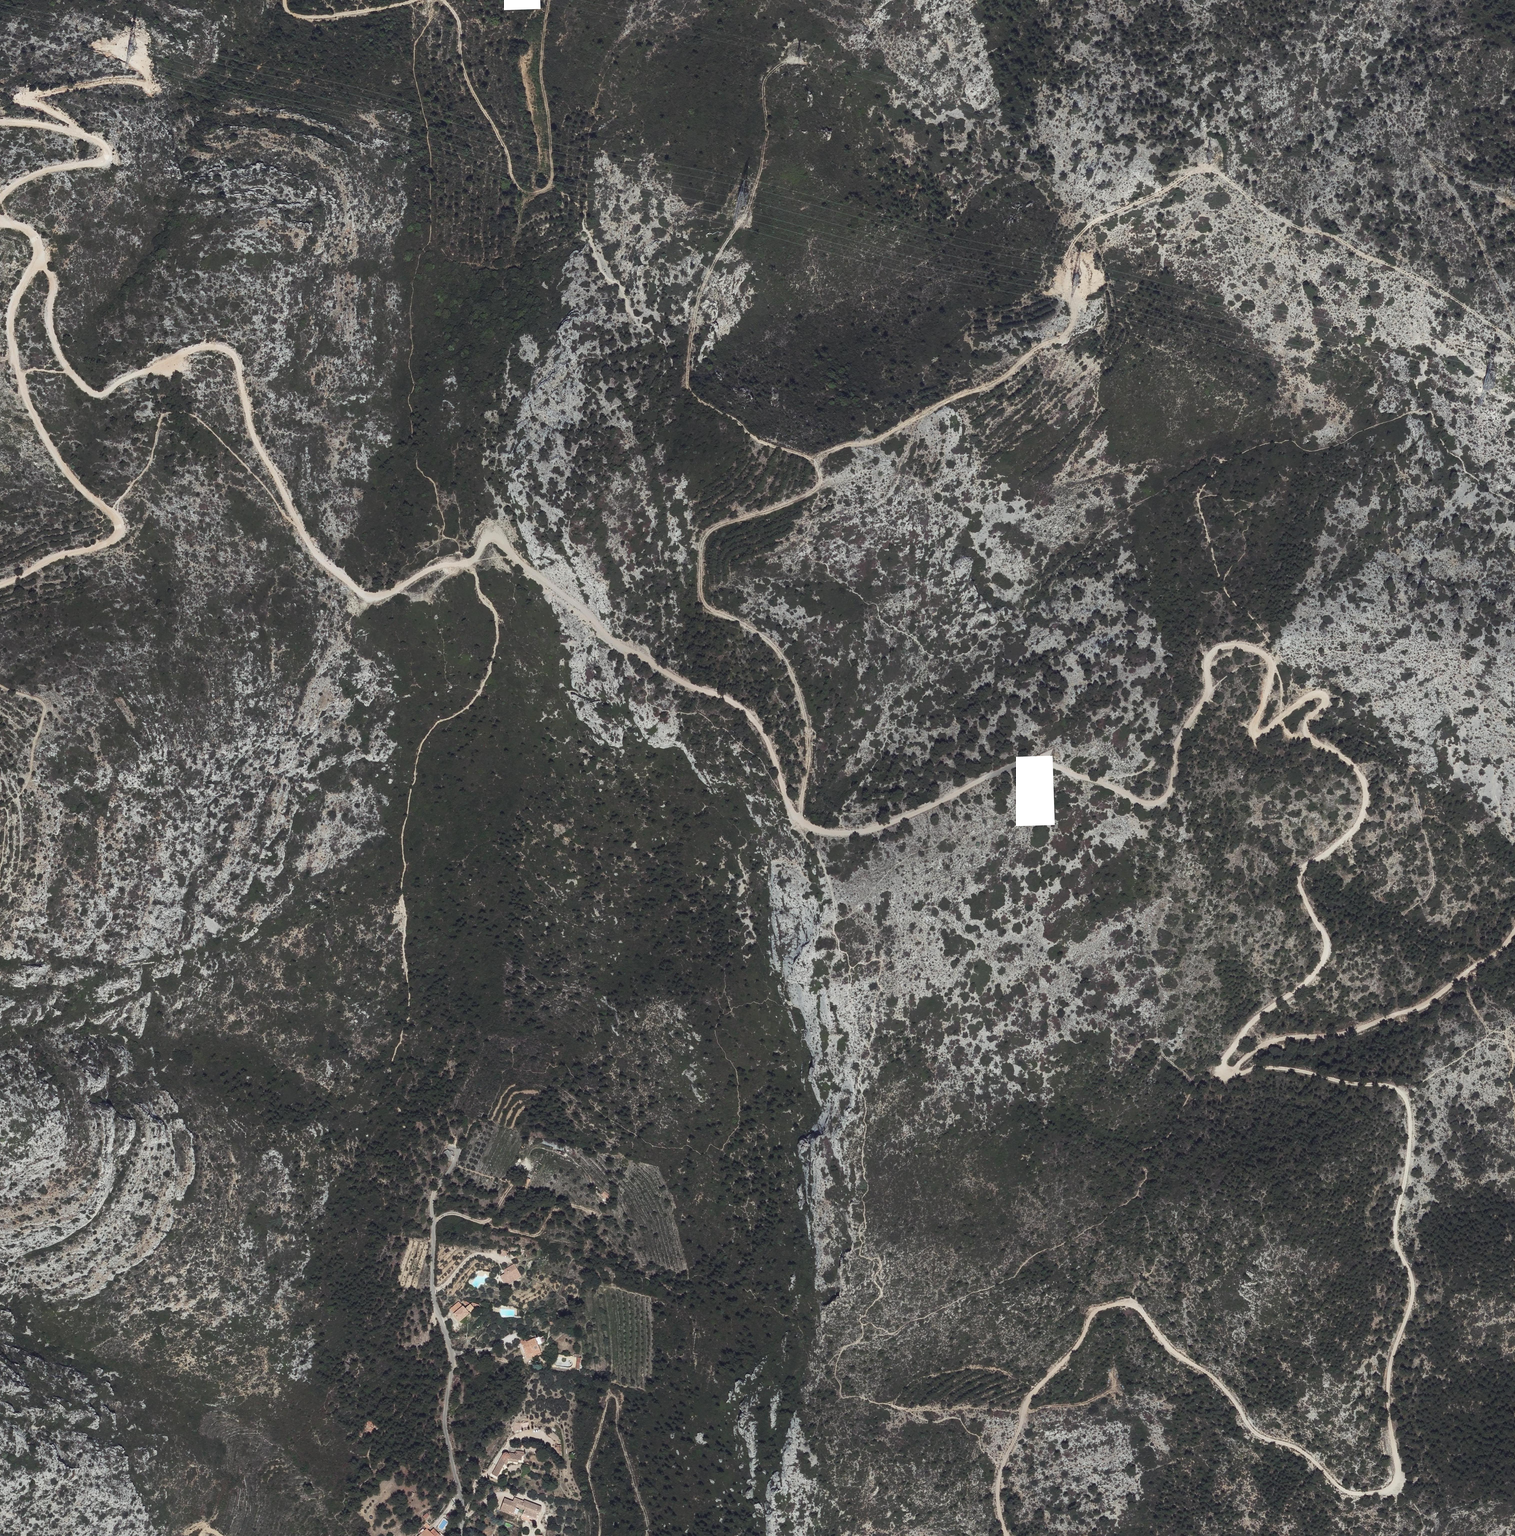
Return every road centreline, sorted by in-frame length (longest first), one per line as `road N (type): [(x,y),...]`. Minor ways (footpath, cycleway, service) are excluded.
road 1 (track): [(1004,1535),(995,1501),(1024,1427),(1024,1406),(1076,1348),(1088,1314),(1127,1300),(1166,1347),(1210,1374),(1240,1406),(1254,1436),(1311,1454),(1348,1496),(1400,1484),(1390,1370),(1418,1286),(1397,1226),(1410,1130),(1406,1091),(1303,1071),(1232,1073)]
road 2 (track): [(1271,664),(1250,649),(1211,653),(1209,690),(1181,735),(1171,788),(1158,801),(1039,760),(1010,767),(902,820),(824,831),(793,811),(771,745),(737,705),(598,629),(499,536),(490,535),(467,563)]
road 3 (track): [(800,819),(809,735),(787,662),(767,636),(709,608),(700,588),(701,549),(709,531),(789,505),(816,486),(820,467),(699,399),(688,366),(698,297),(760,170),(764,82),(793,60)]
road 4 (track): [(1514,928),(1424,1000),(1342,1034),(1274,1040),(1226,1075),(1228,1054),(1254,1020),(1321,962),(1327,945),(1300,874),(1344,839),(1365,803),(1351,764),(1306,729),(1324,705),(1320,694),(1256,733),(1271,664)]
road 5 (track): [(814,459),(881,438),(988,386),(1064,333),(1075,317),(1065,266),(1088,225),(1197,172),(1225,177),(1280,220),(1331,234),(1437,287),(1514,340)]
road 6 (track): [(296,525),(252,433),(232,354),(202,347),(100,395),(90,392),(57,348),(48,321),(53,286),(39,257)]
road 7 (track): [(551,0),(542,70),(554,177),(535,194),(516,185),(507,150),(465,76),(459,20),(442,0)]
road 8 (unclassified): [(457,1535),(457,1492),(439,1407),(447,1336),(433,1292),(430,1209),(434,1186),(453,1166)]
road 9 (track): [(600,1535),(590,1460),(612,1392),(620,1393),(618,1422),(648,1535)]
road 10 (track): [(1514,318),(1473,220),(1427,156),(1464,181),(1497,191)]
road 11 (track): [(0,193),(40,172),(107,158),(98,139),(0,123)]
road 12 (track): [(140,60),(152,84),(90,83),(29,98),(82,135)]
road 13 (track): [(467,563),(432,569),(379,597),(364,595),(326,567),(296,525)]
road 14 (track): [(15,355),(34,419),(59,464),(108,511)]
road 15 (track): [(108,511),(120,525),(113,540),(0,585)]
road 16 (track): [(415,0),(316,18),(293,15),(283,0)]

